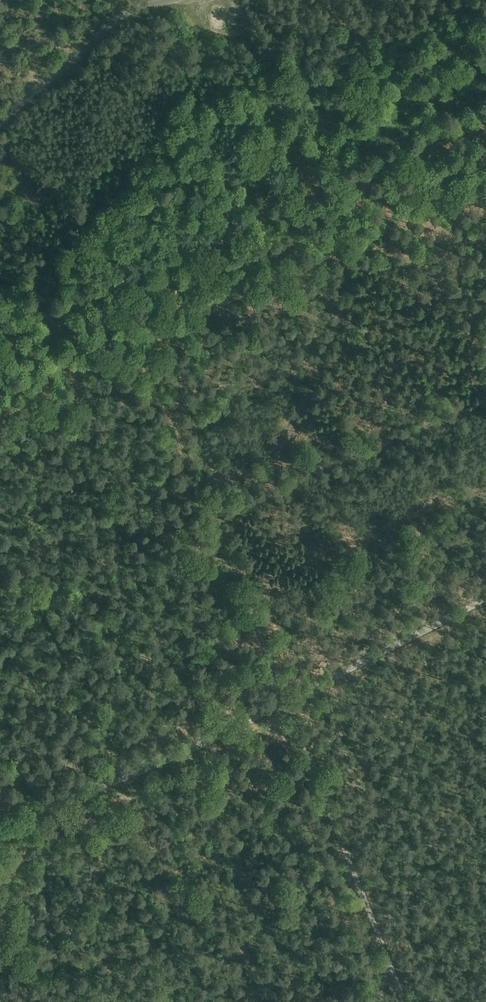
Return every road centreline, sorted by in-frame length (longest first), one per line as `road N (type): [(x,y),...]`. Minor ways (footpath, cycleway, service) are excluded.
road 1 (track): [(124,281),(138,345),(404,1001)]
road 2 (track): [(485,600),(158,764),(0,824)]
road 3 (unclassified): [(0,122),(111,21),(167,0)]

